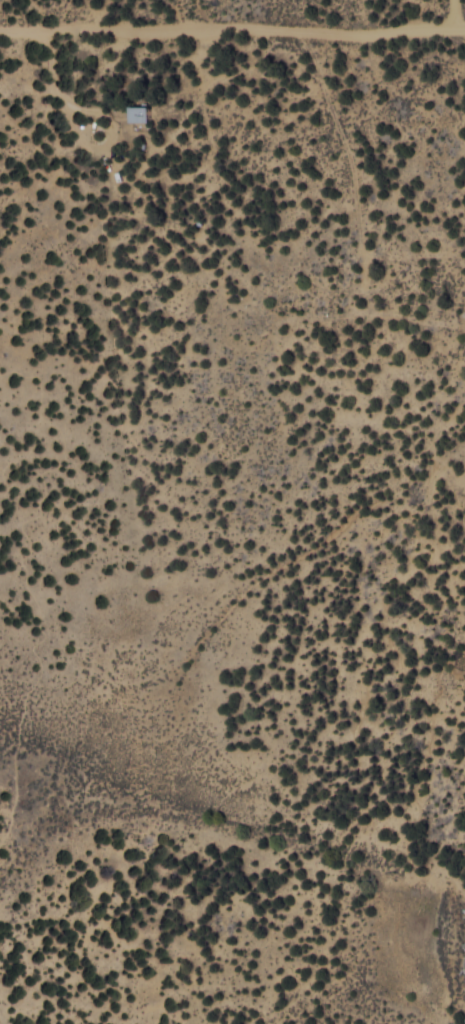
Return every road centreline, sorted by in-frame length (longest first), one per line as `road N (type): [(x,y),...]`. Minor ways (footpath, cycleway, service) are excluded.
road 1 (residential): [(0,57),(464,58)]

